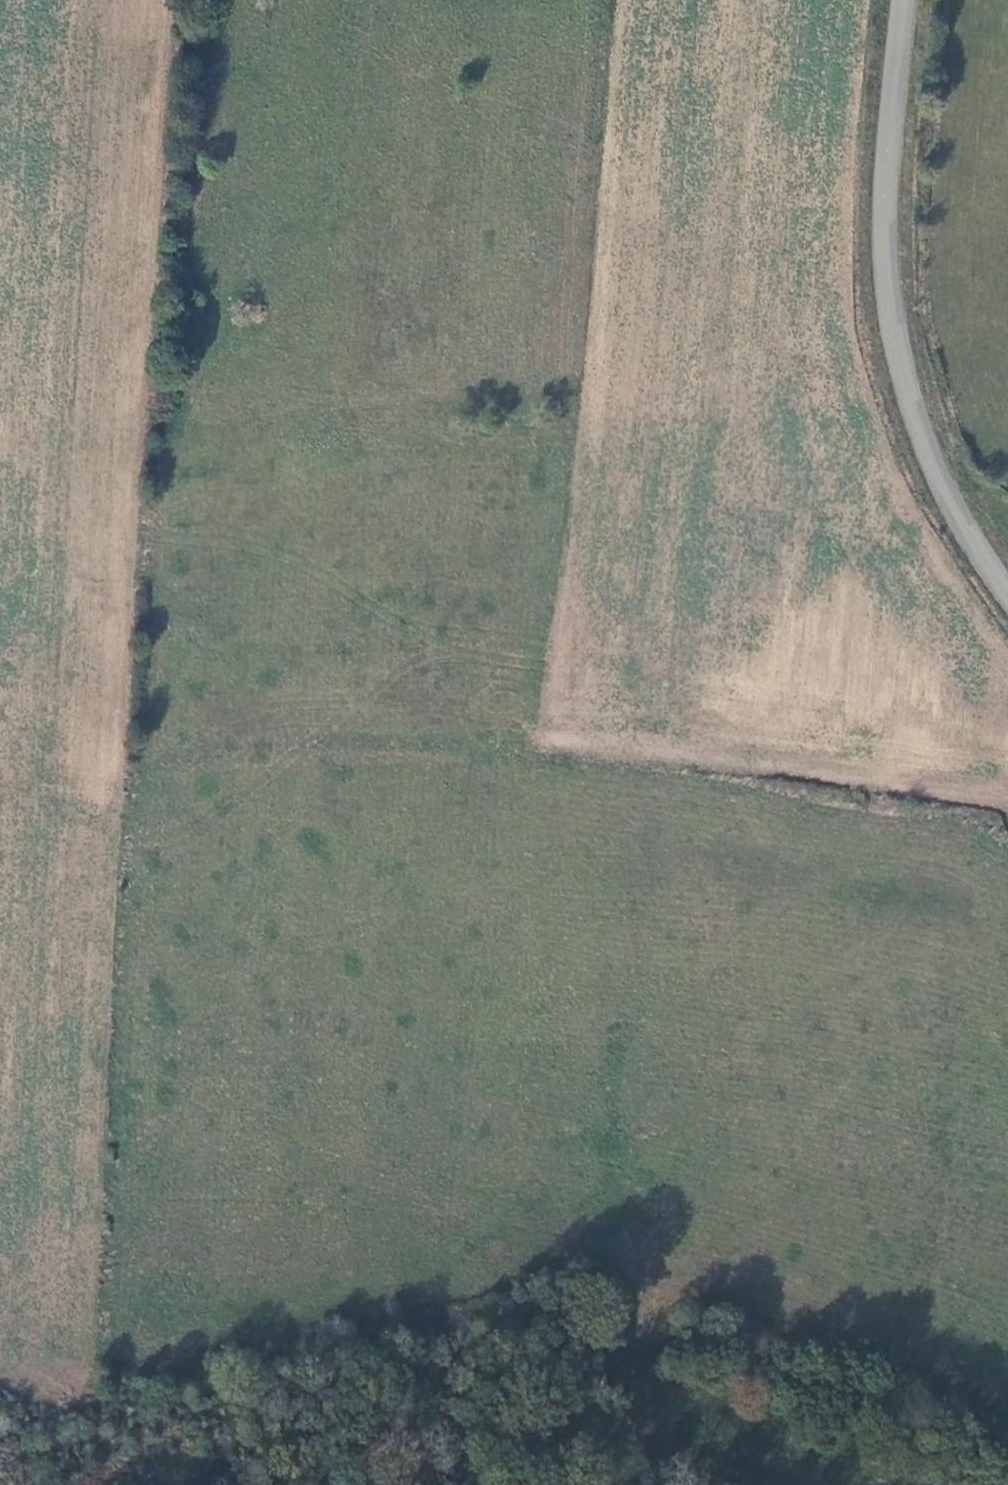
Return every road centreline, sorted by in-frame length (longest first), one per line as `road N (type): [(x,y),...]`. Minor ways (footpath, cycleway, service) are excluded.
road 1 (unclassified): [(1007,580),(964,522),(894,353),(891,248),(916,0)]

